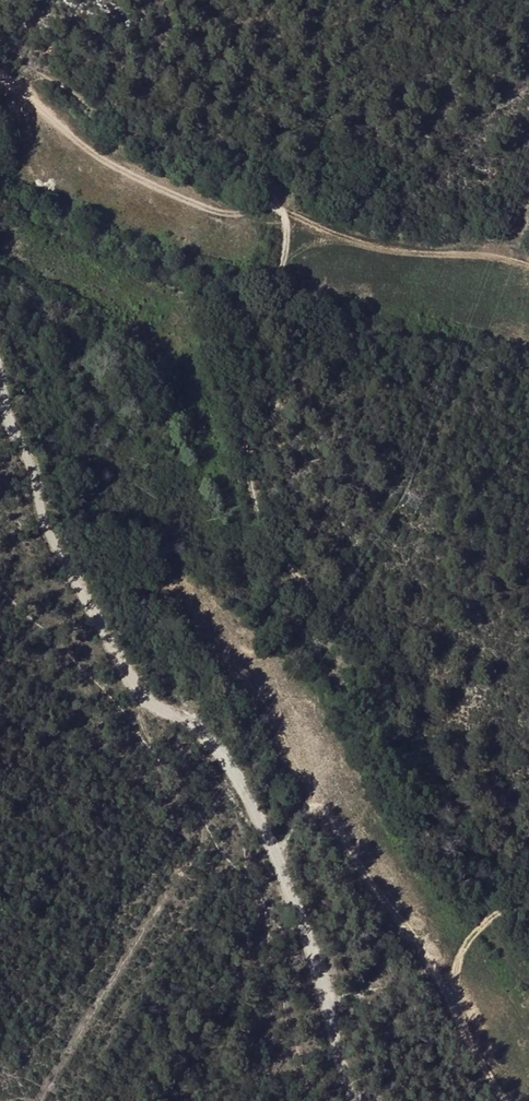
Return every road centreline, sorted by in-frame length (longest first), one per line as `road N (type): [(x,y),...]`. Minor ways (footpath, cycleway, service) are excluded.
road 1 (track): [(506,1100),(456,1018),(454,971),(463,947),(516,898),(518,878),(374,655),(272,552),(251,489),(227,344),(245,307),(272,303)]
road 2 (track): [(0,391),(62,560),(106,638),(146,703),(199,725),(239,780),(318,959),(341,1051),(366,1100)]

